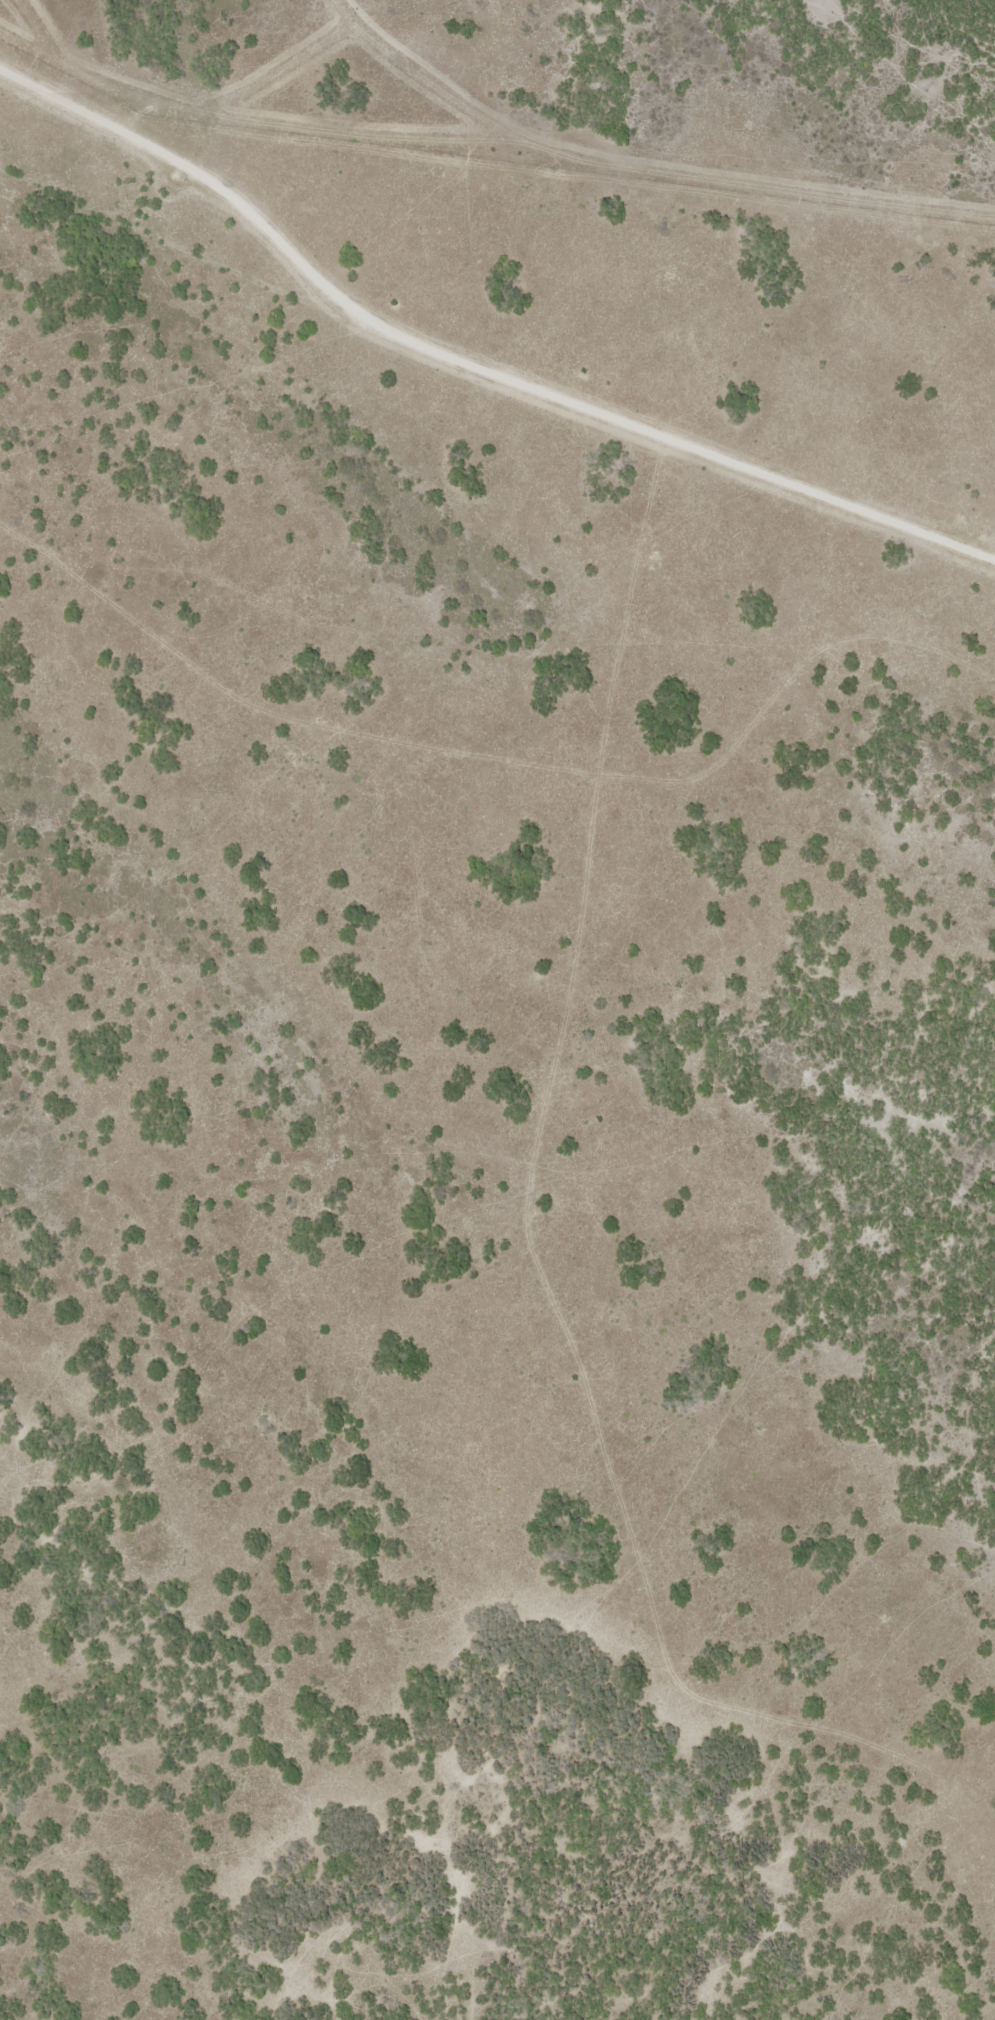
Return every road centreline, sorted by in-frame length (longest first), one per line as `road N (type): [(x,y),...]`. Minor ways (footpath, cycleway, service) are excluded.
road 1 (residential): [(994,559),(596,411),(0,94)]

